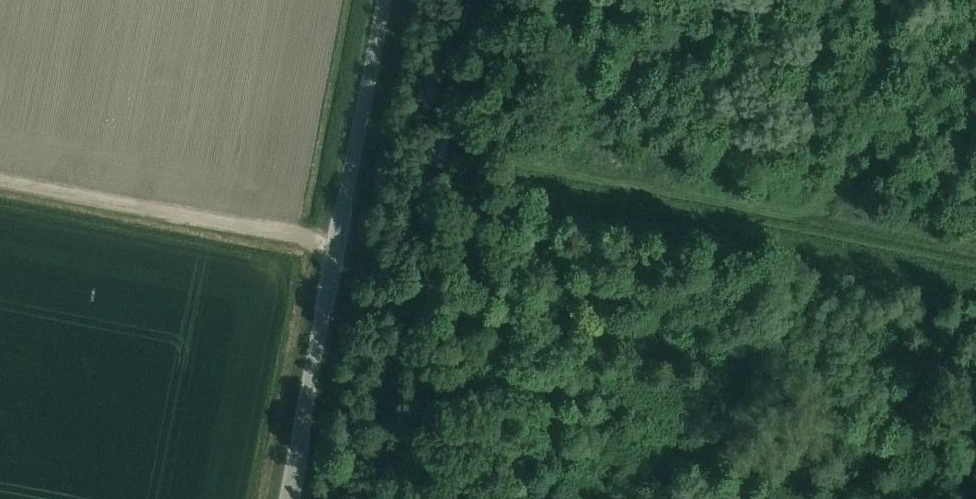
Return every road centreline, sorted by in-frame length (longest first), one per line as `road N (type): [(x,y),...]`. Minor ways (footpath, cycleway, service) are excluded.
road 1 (track): [(975,252),(472,156),(460,166),(479,212),(446,283),(459,328),(457,361),(421,418),(421,454),(400,498)]
road 2 (unclassified): [(287,498),(379,0)]
road 3 (track): [(806,218),(901,154),(975,122)]

